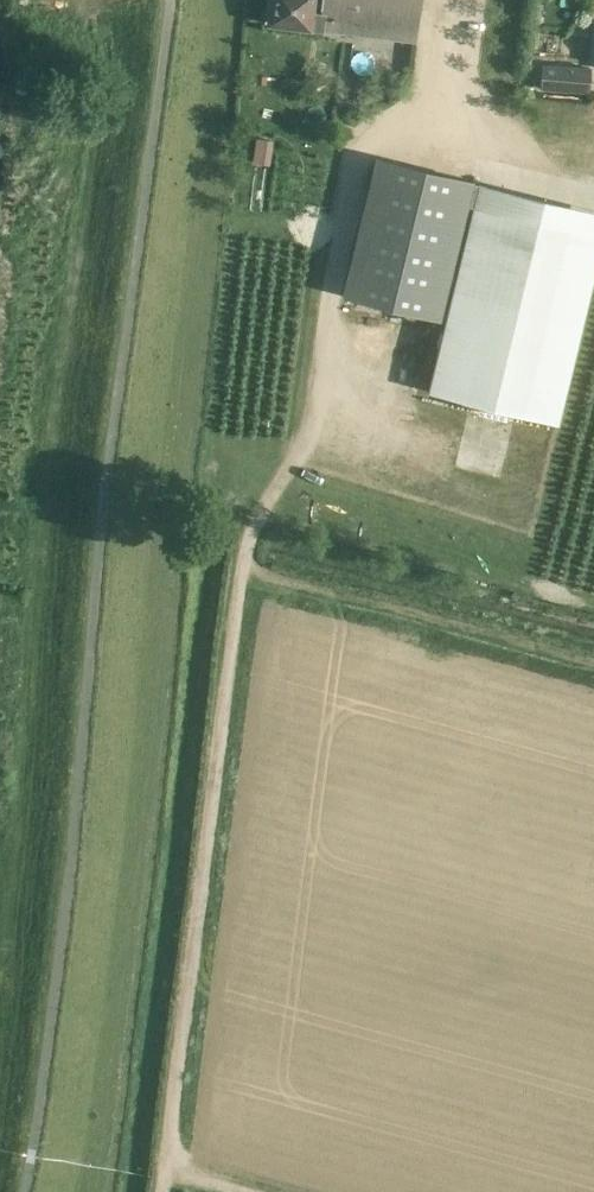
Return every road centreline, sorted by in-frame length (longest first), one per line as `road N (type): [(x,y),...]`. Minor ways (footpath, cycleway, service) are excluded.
road 1 (track): [(593,666),(241,570),(167,1191)]
road 2 (track): [(241,570),(251,533),(310,446),(330,389),(331,297),(361,155),(422,112),(444,72),(449,0)]

